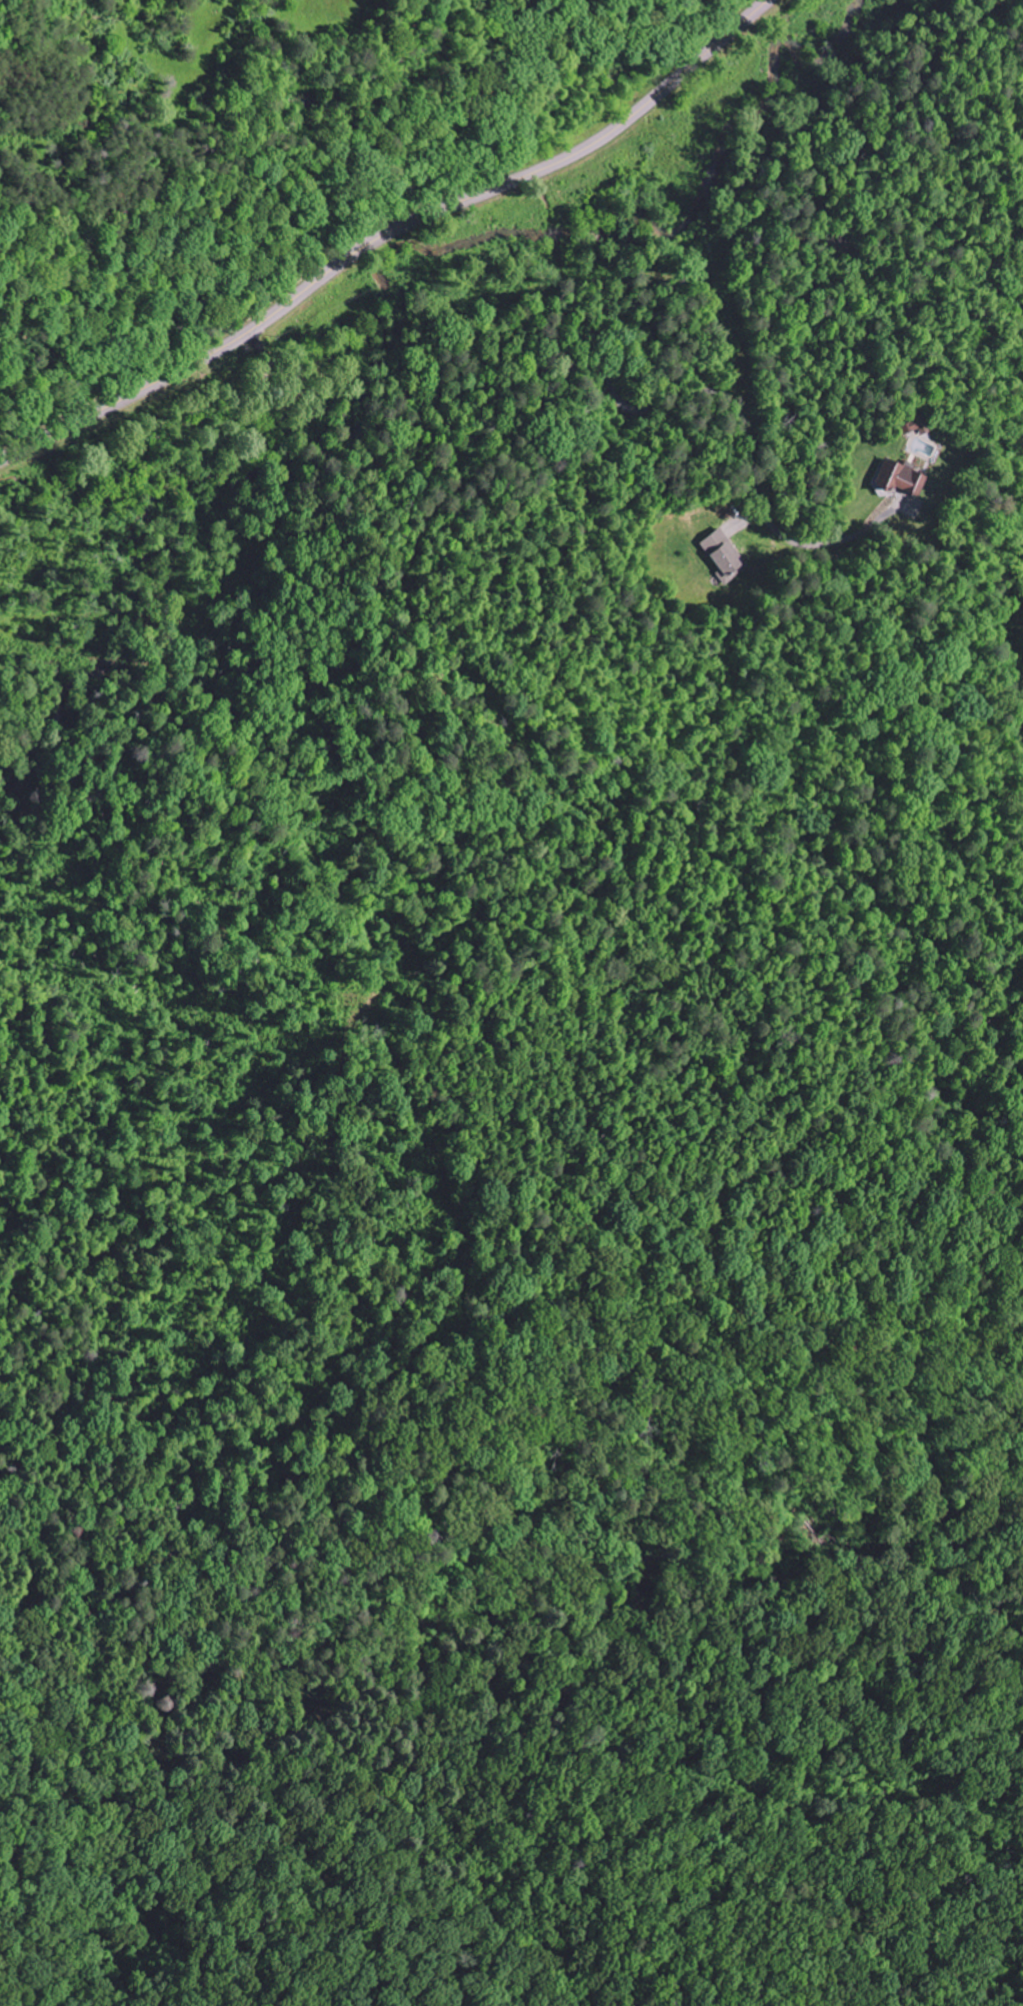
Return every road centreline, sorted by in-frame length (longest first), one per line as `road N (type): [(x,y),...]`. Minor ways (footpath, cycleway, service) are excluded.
road 1 (tertiary): [(0,465),(245,339),(387,235),(587,149),(771,0)]
road 2 (residential): [(252,334),(281,374),(327,401),(502,381),(549,367)]

